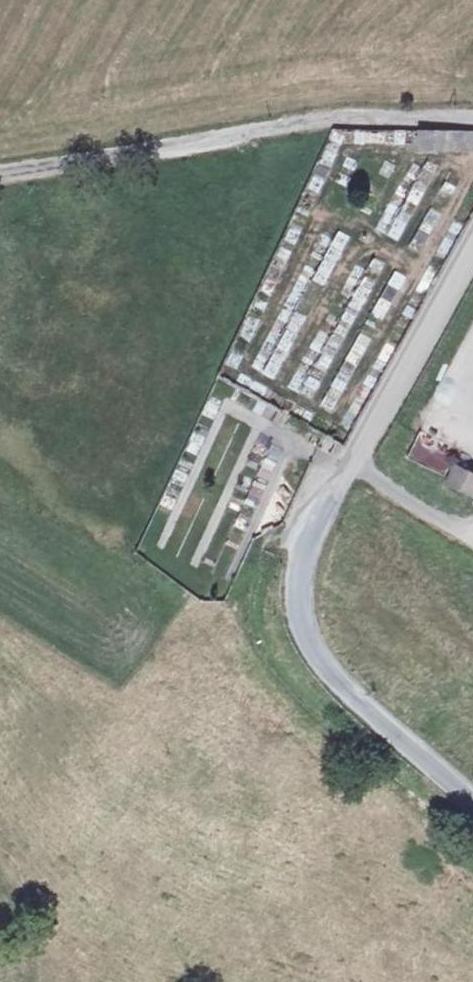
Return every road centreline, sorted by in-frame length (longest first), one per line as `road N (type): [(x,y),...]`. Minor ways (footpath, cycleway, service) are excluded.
road 1 (unclassified): [(472,119),(328,119),(0,173)]
road 2 (tertiary): [(472,798),(332,670),(304,626),(307,549),(355,464)]
road 3 (tertiary): [(355,464),(472,255)]
road 4 (residential): [(355,464),(472,541)]

